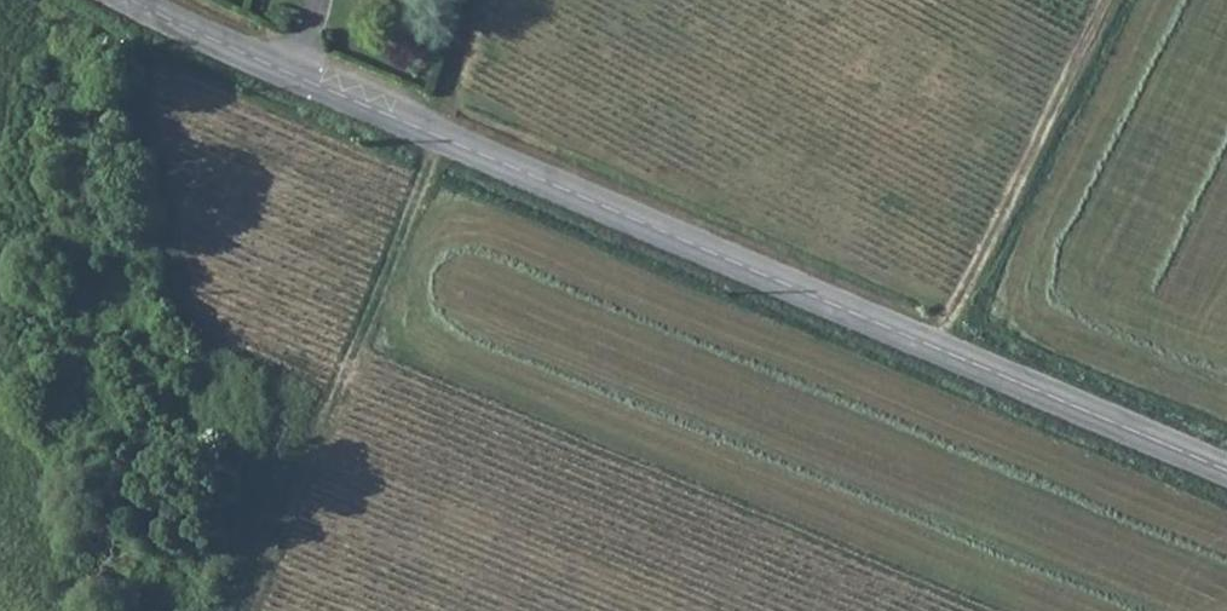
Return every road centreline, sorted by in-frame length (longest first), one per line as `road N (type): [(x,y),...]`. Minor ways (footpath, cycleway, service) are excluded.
road 1 (tertiary): [(120,0),(254,66),(1226,472)]
road 2 (track): [(932,351),(1004,222),(1109,0)]
road 3 (track): [(435,139),(477,0)]

